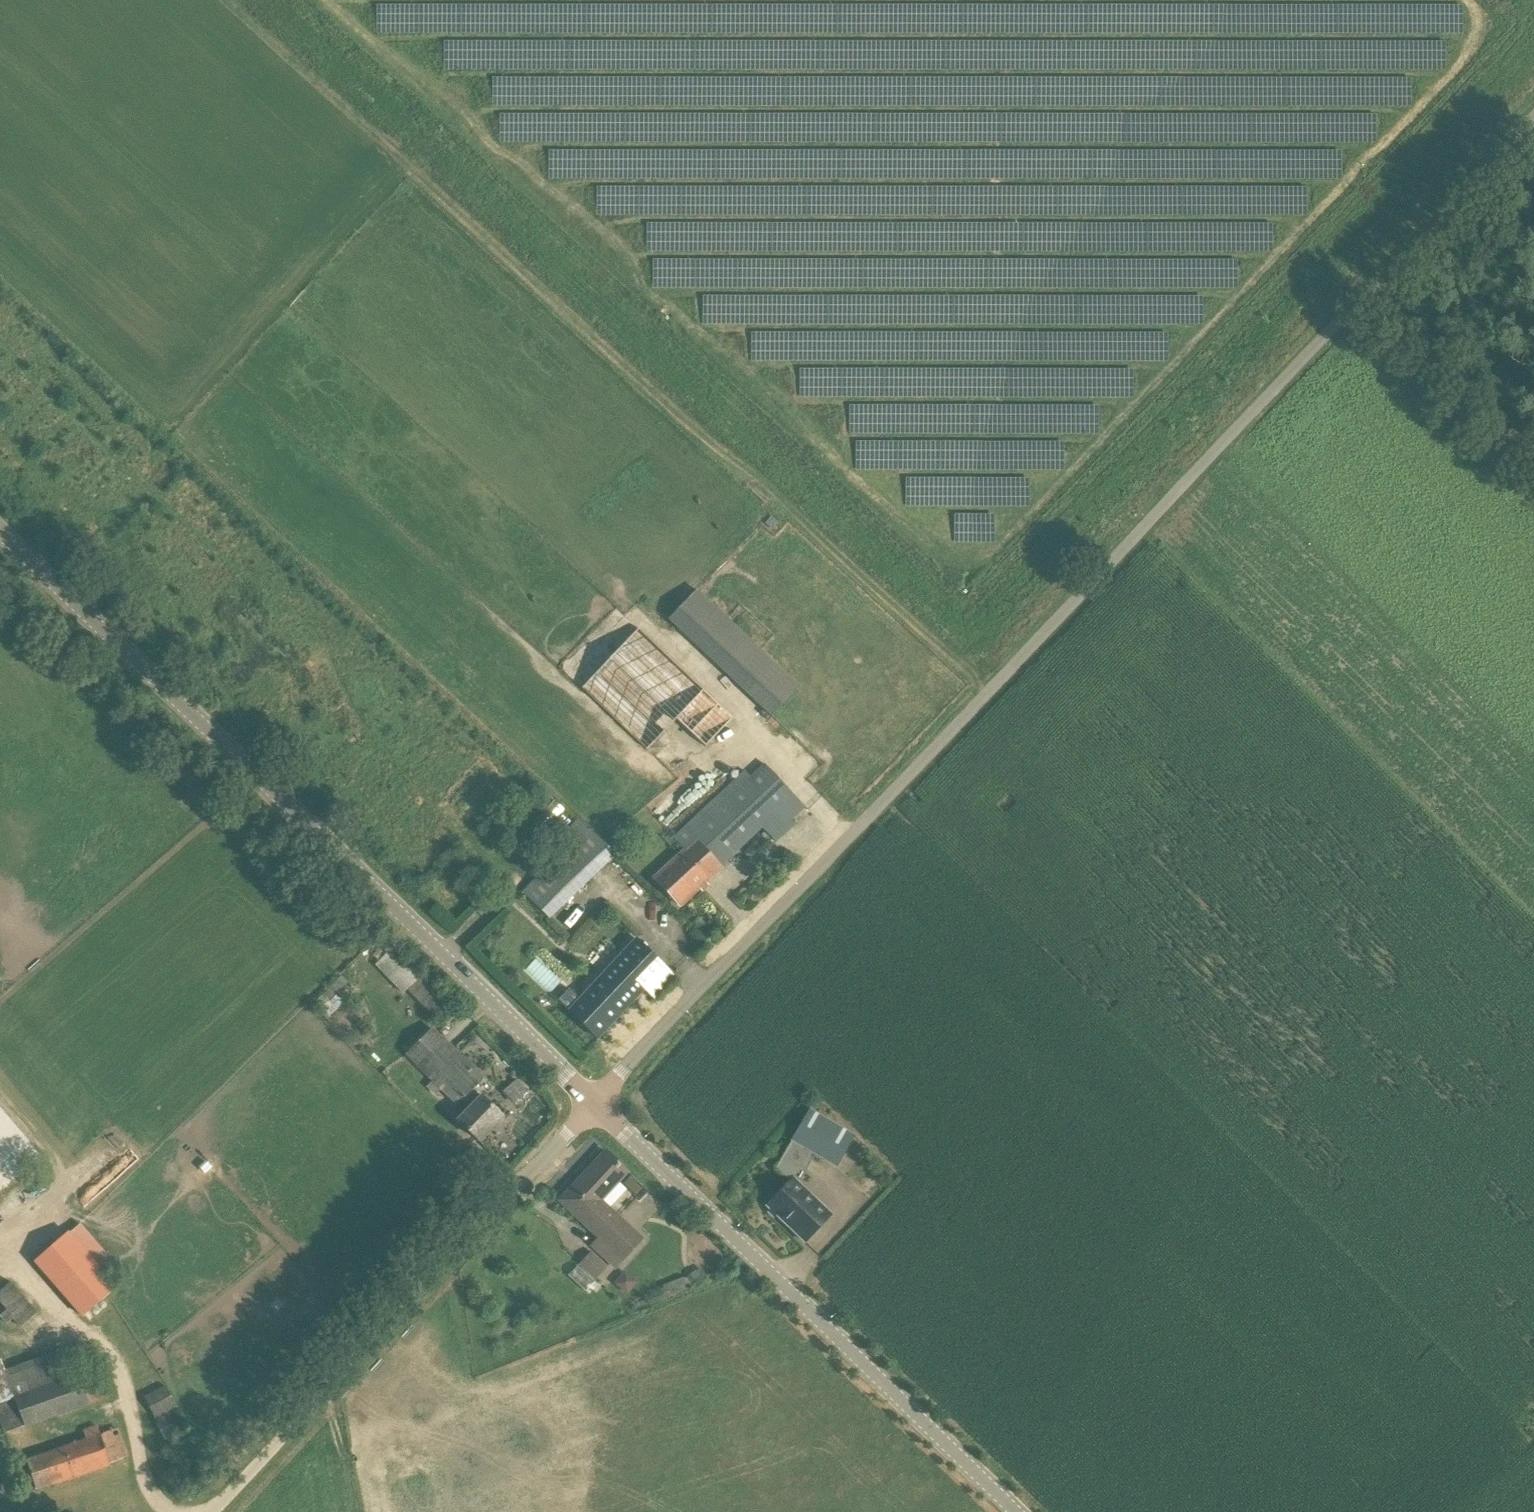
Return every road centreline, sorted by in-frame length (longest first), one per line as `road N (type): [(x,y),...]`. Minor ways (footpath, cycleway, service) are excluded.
road 1 (unclassified): [(592,1100),(1345,321)]
road 2 (unclassified): [(592,1100),(0,535)]
road 3 (unclassified): [(1015,1511),(592,1100)]
road 4 (unclassified): [(209,1511),(592,1100)]
road 5 (track): [(1345,321),(1533,122)]
road 6 (track): [(1345,321),(1533,507)]

